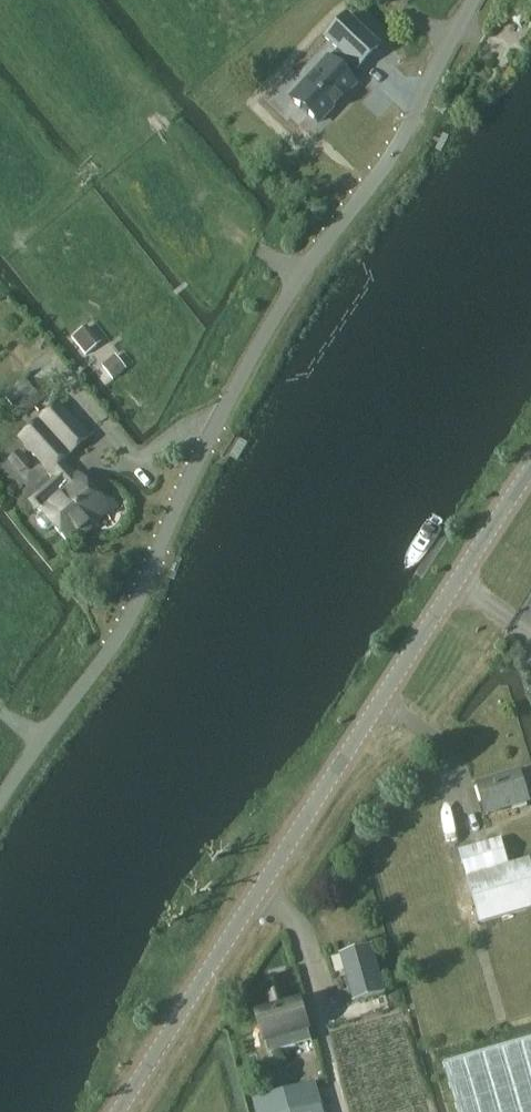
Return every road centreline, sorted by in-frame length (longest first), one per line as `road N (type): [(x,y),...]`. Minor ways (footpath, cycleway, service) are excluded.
road 1 (unclassified): [(0,799),(135,607),(221,411),(300,275),(397,147),(476,0)]
road 2 (tertiary): [(117,1111),(530,466)]

